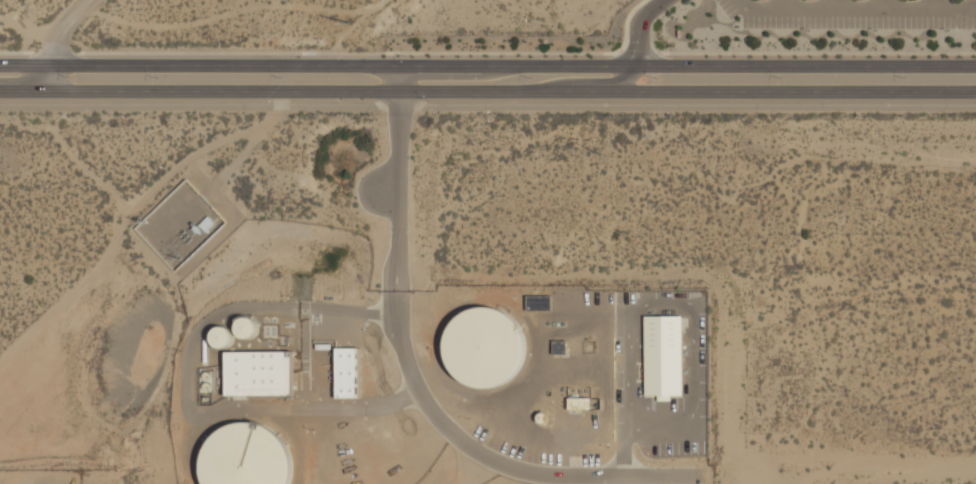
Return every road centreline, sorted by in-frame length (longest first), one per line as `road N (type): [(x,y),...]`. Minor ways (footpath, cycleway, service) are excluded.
road 1 (secondary): [(975,66),(0,67)]
road 2 (secondary): [(0,93),(975,93)]

